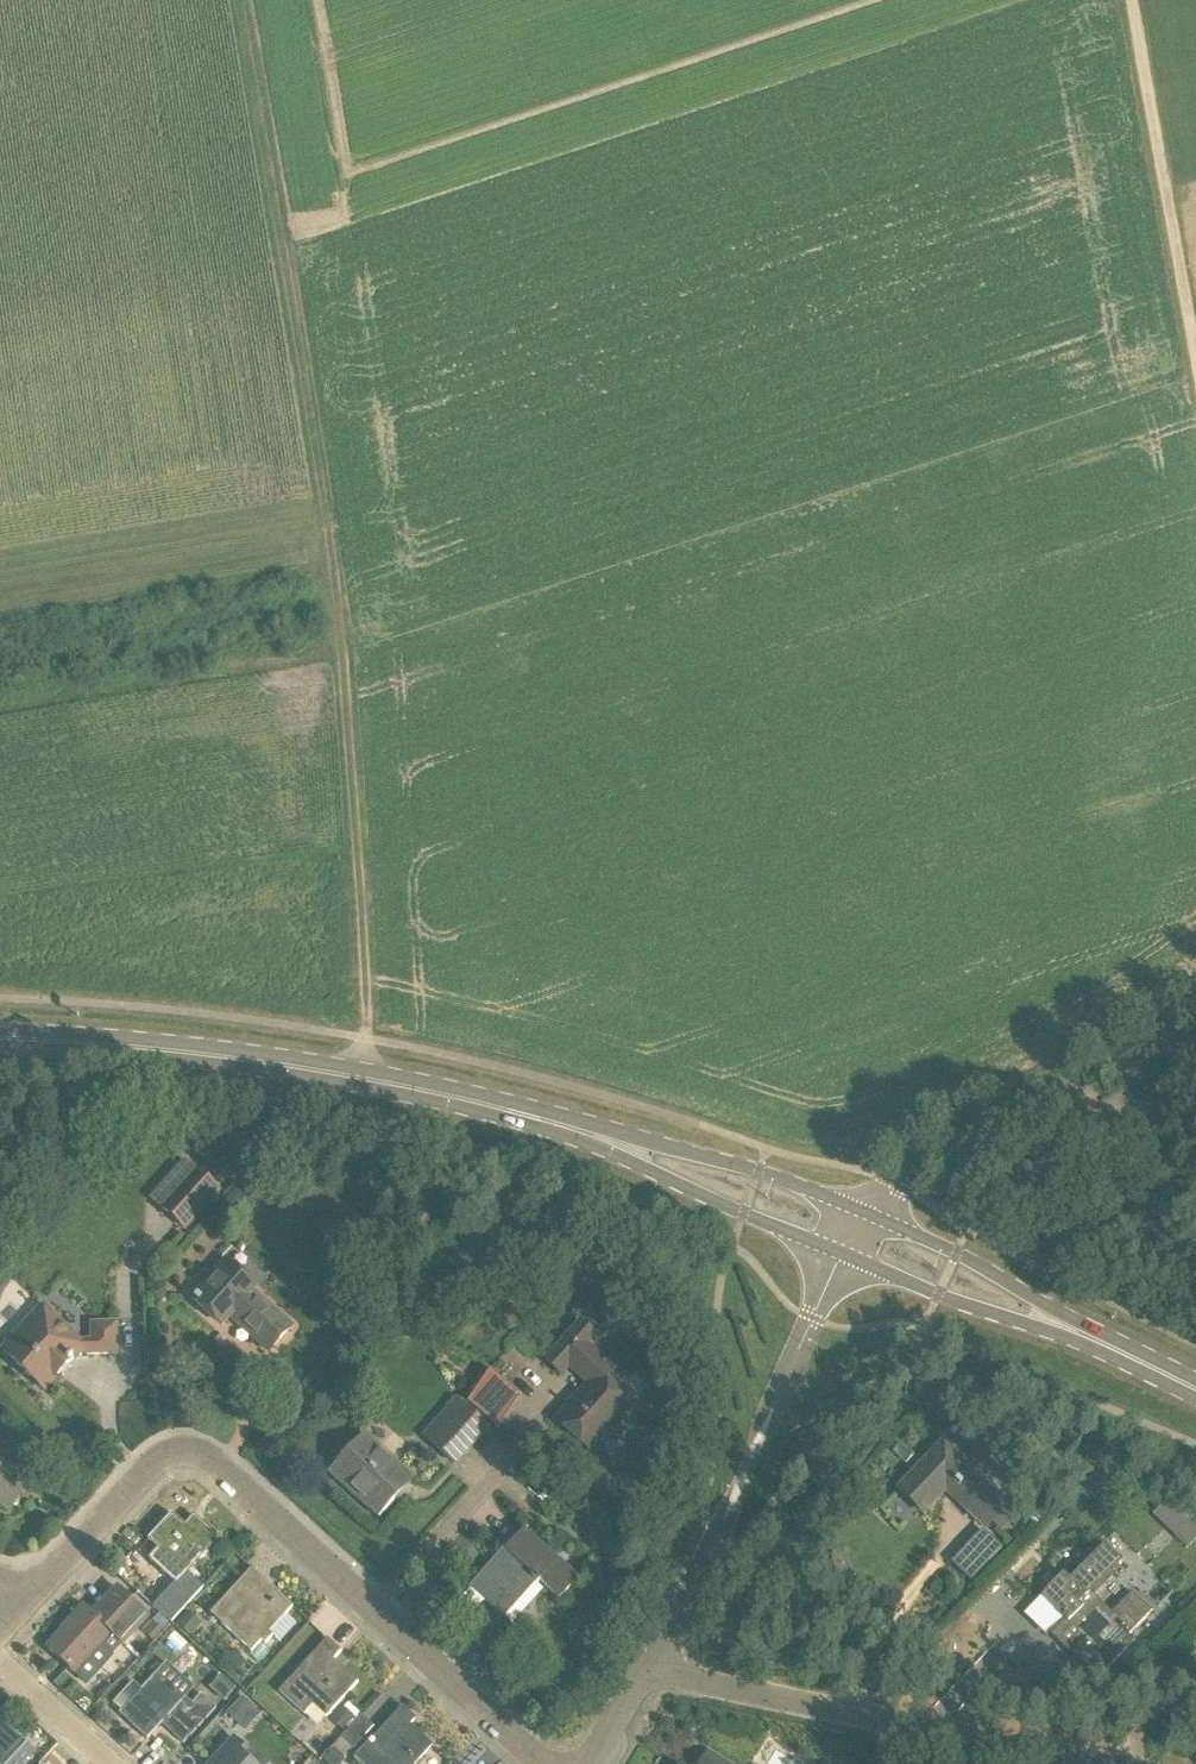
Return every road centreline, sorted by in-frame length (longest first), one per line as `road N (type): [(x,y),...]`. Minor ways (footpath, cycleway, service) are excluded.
road 1 (track): [(240,0),(323,472),(342,624),(365,915),(368,1038),(361,1078)]
road 2 (secondary): [(853,1233),(587,1132),(488,1105),(278,1064),(0,1039)]
road 3 (residential): [(548,1763),(212,1461),(184,1452),(160,1460),(35,1593)]
road 4 (unclassified): [(649,1664),(853,1233)]
road 5 (unclassified): [(1108,1763),(649,1664)]
road 6 (unclassified): [(853,1233),(914,1164),(1070,1086),(1195,1006)]
road 7 (secondary): [(1195,1391),(853,1233)]
road 8 (track): [(1195,305),(1143,0)]
road 9 (residential): [(0,1661),(110,1763)]

